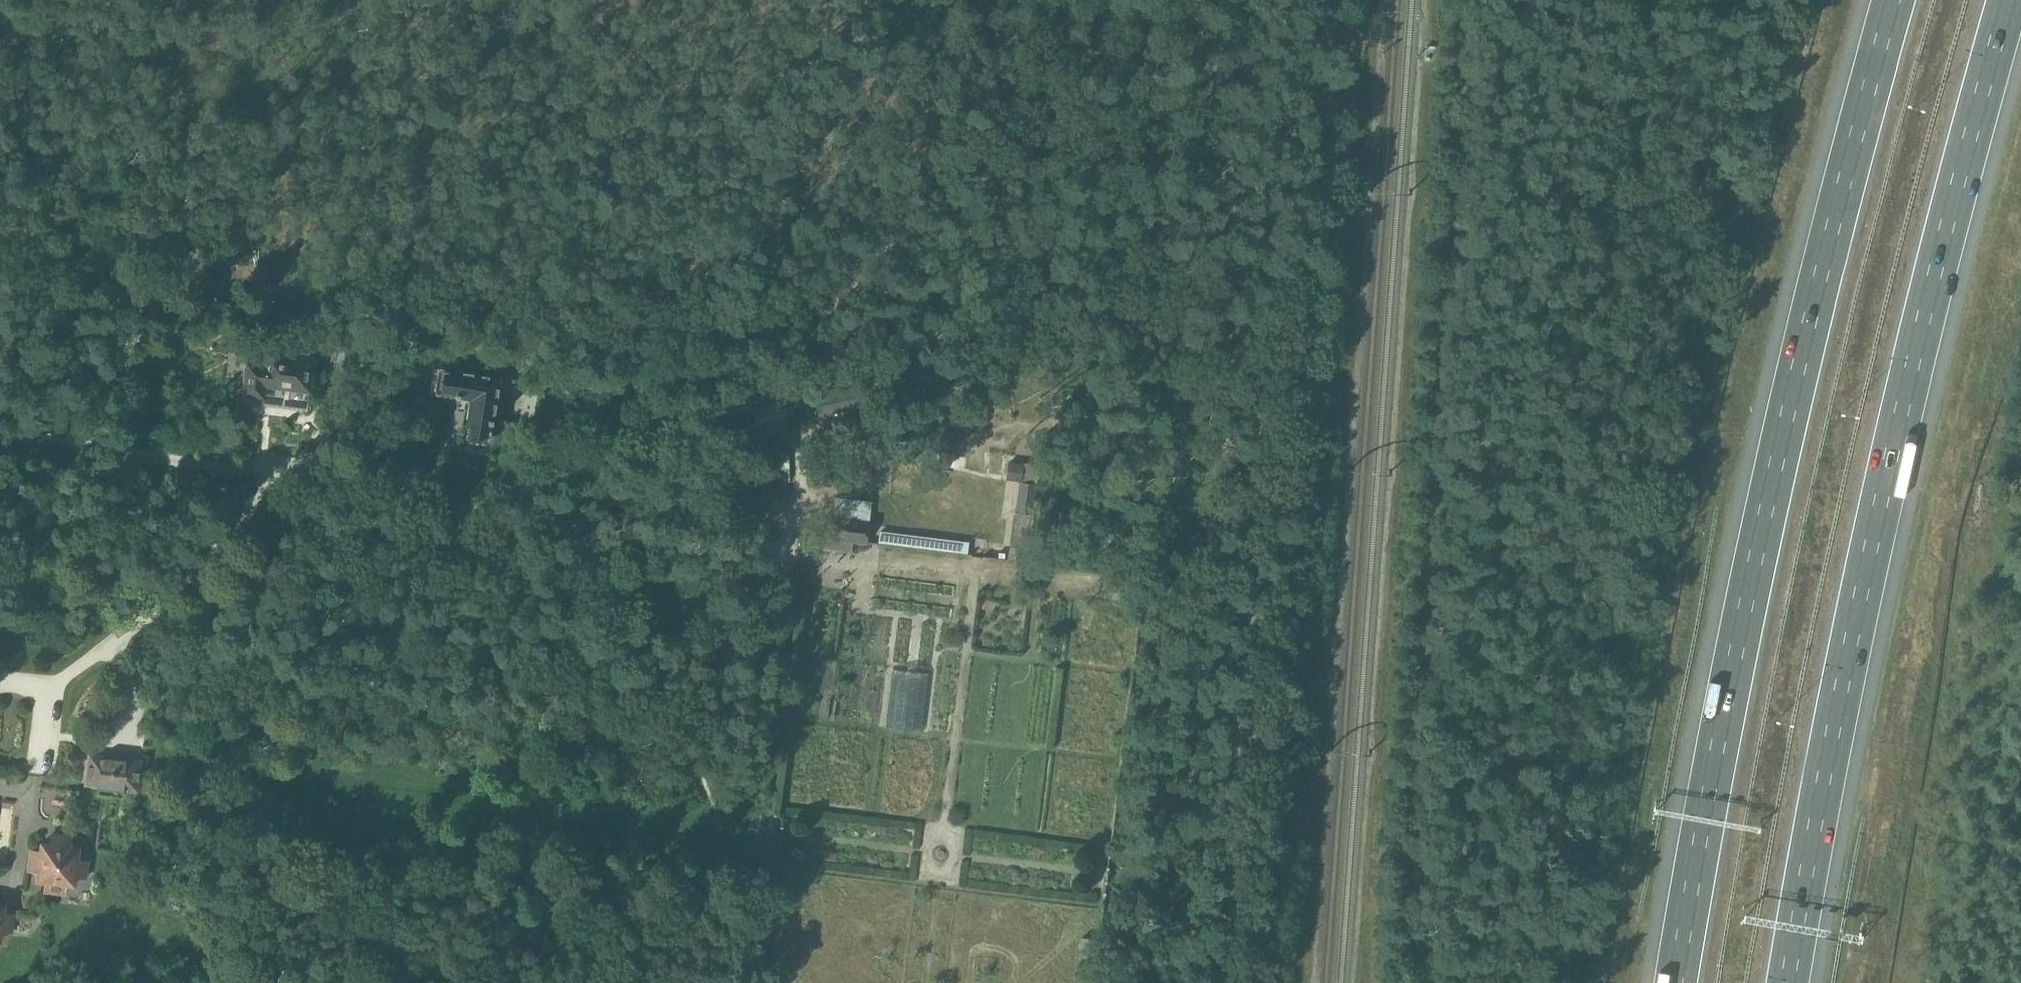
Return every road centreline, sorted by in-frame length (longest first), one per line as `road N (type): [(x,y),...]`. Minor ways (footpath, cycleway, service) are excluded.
road 1 (motorway): [(1788,982),(1889,468),(2009,0)]
road 2 (motorway): [(1895,0),(1737,637),(1678,982)]
road 3 (track): [(1245,376),(1198,0)]

